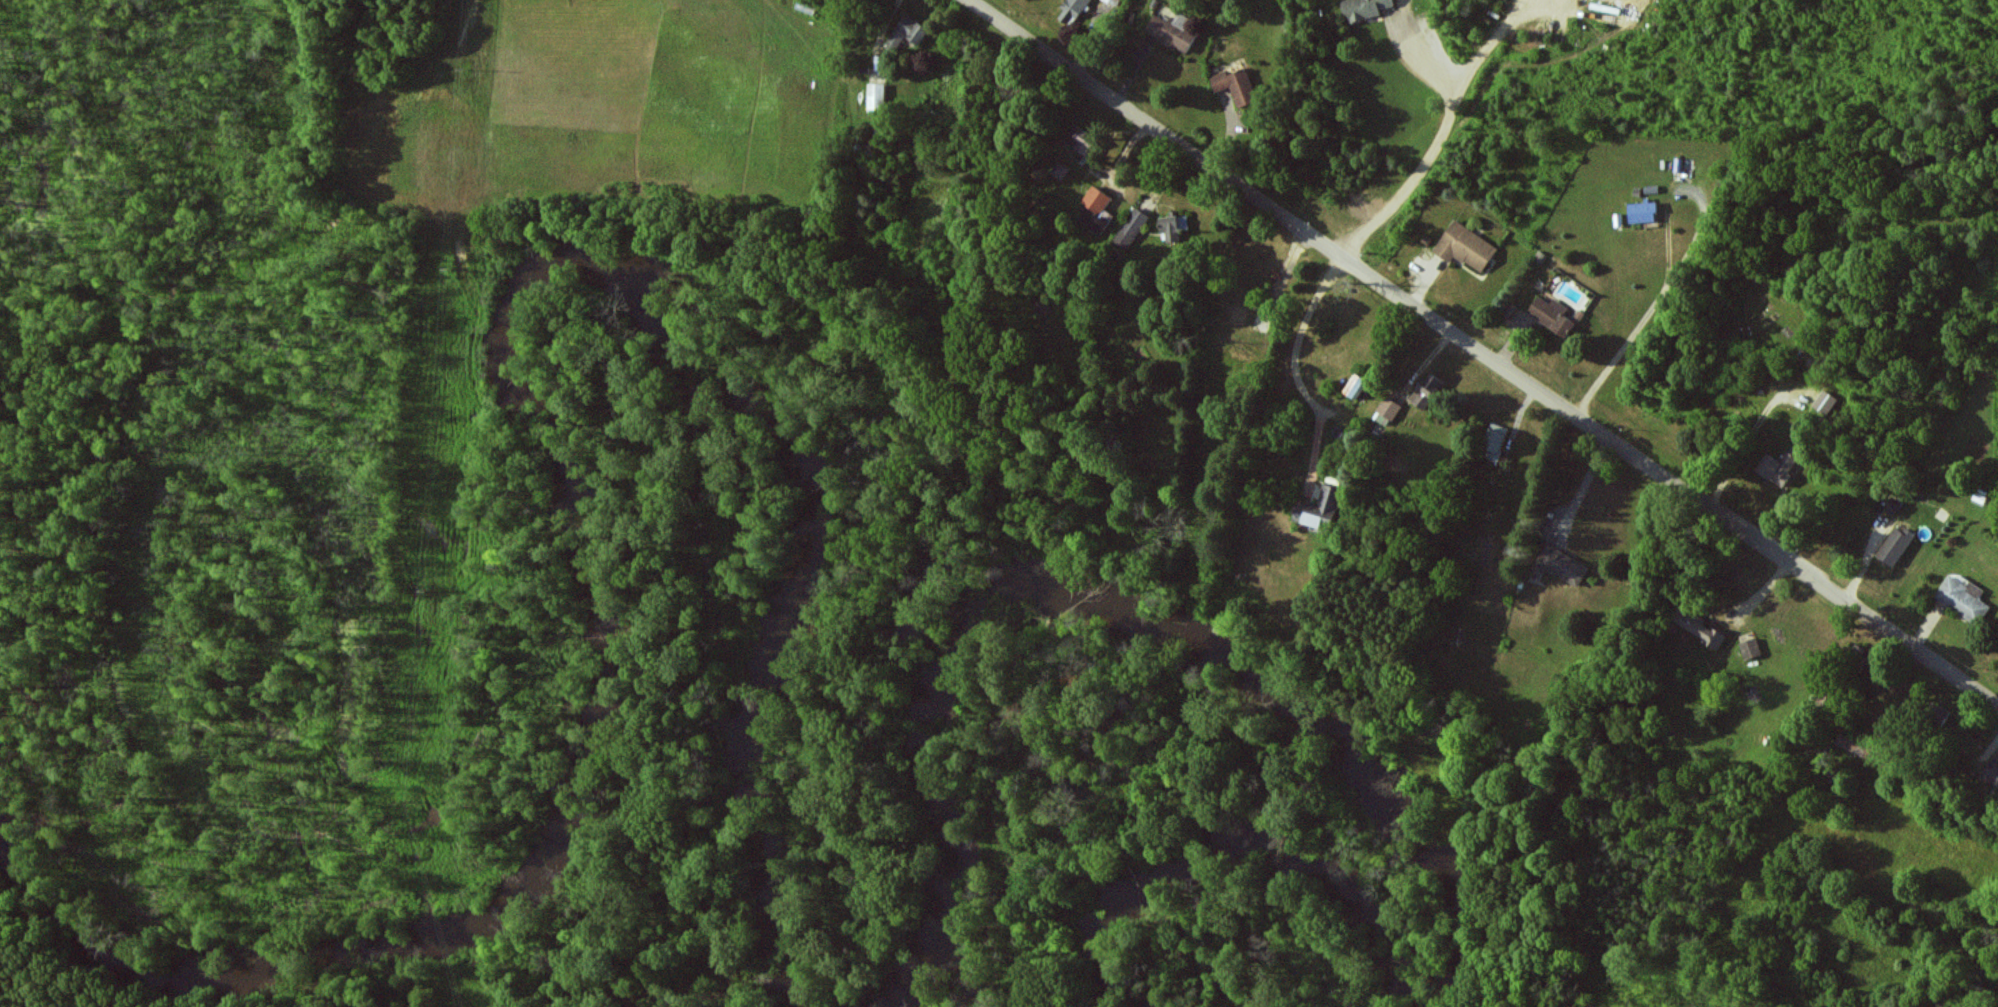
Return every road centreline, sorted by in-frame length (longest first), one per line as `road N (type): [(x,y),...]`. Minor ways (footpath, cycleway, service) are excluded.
road 1 (tertiary): [(1997,706),(972,0)]
road 2 (residential): [(1342,257),(1298,354),(1305,394),(1326,420)]

